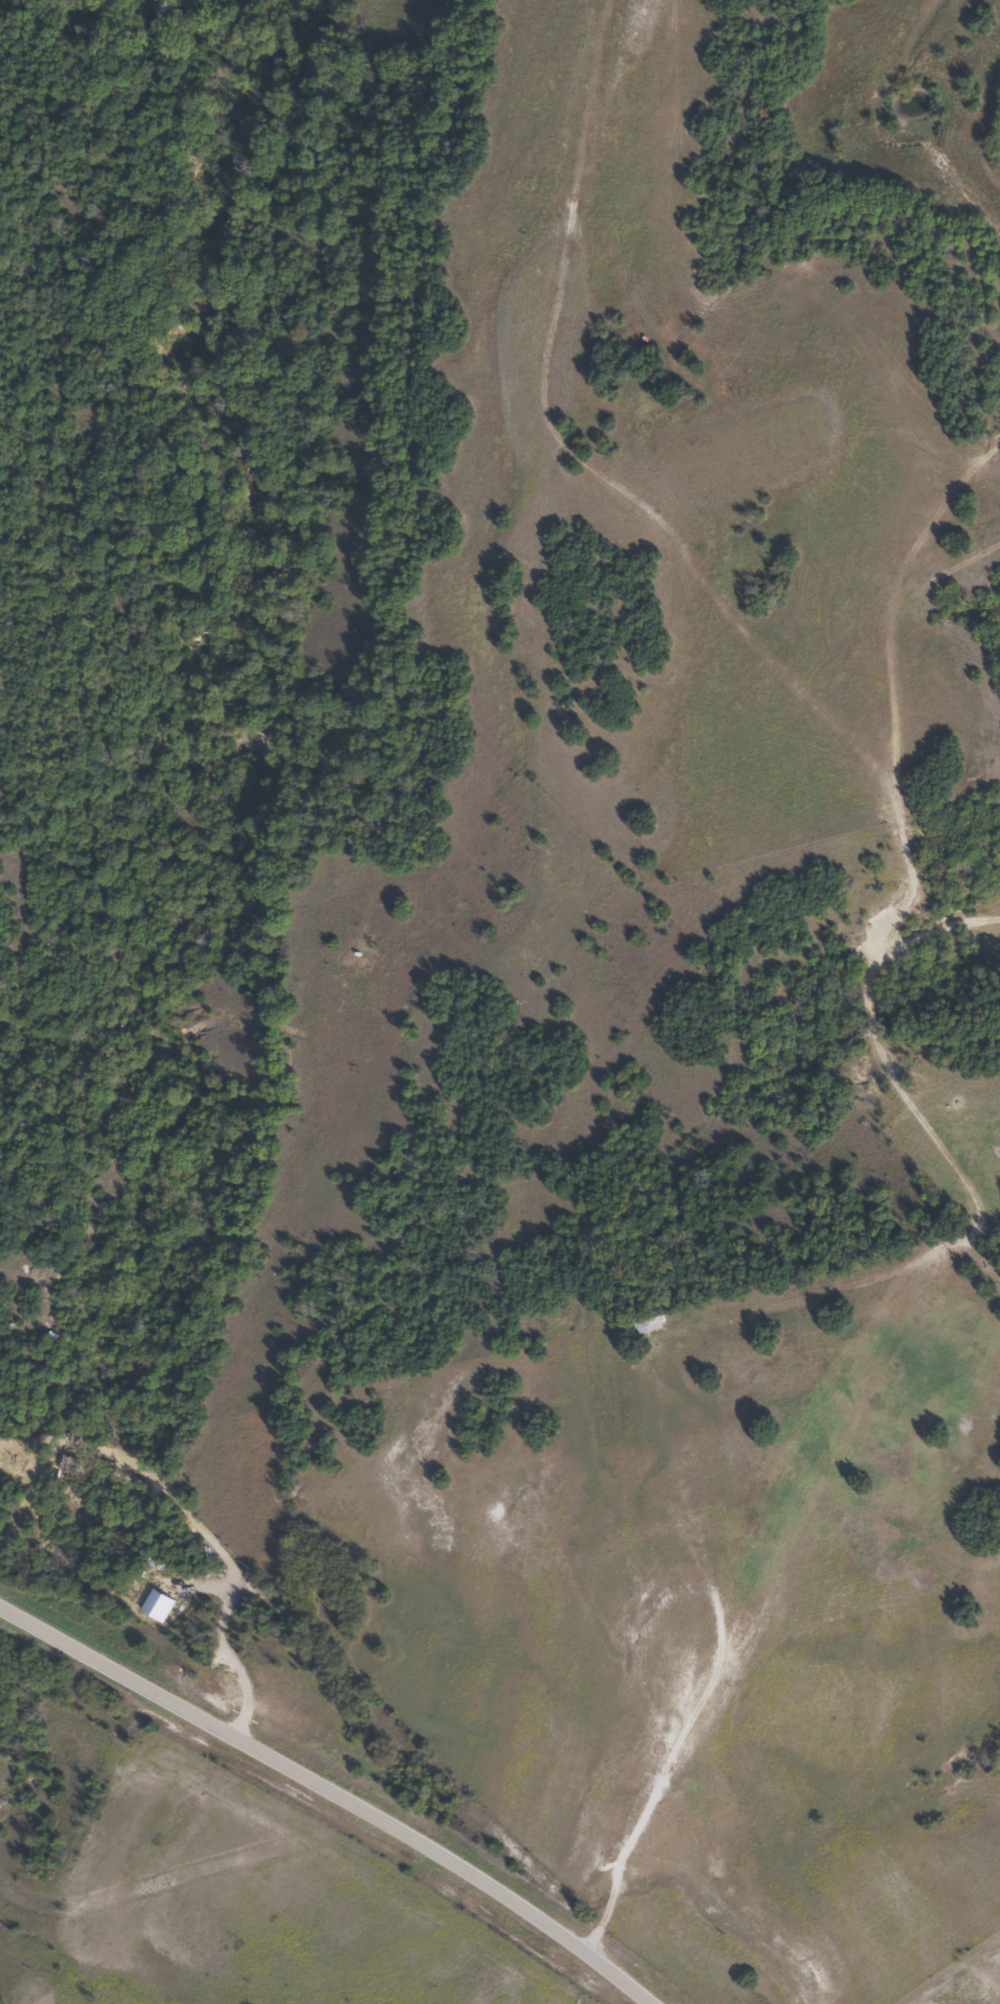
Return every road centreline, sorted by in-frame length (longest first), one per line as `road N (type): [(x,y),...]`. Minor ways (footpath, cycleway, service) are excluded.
road 1 (secondary): [(0,1608),(487,1888),(645,2003)]

